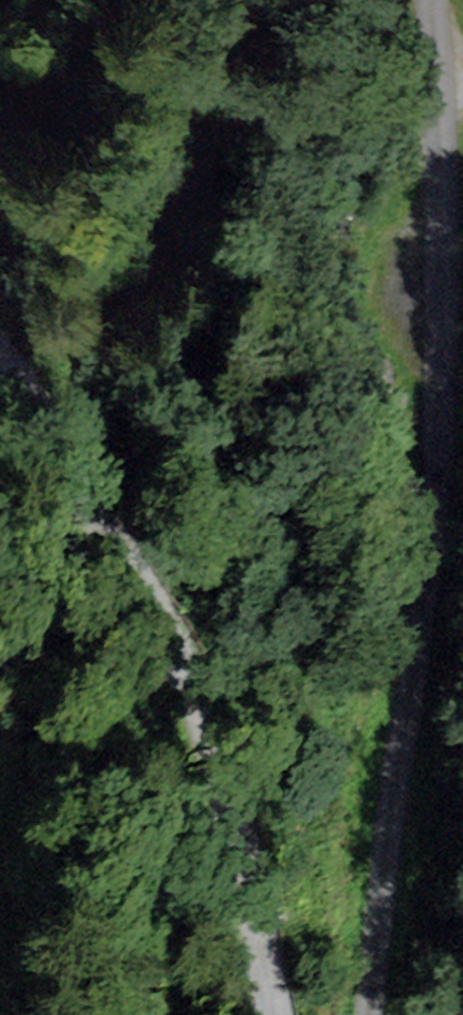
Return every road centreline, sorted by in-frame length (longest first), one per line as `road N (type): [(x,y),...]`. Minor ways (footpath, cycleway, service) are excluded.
road 1 (unclassified): [(375,1014),(436,481),(440,0)]
road 2 (track): [(0,372),(119,564),(188,701),(225,800),(271,1014)]

